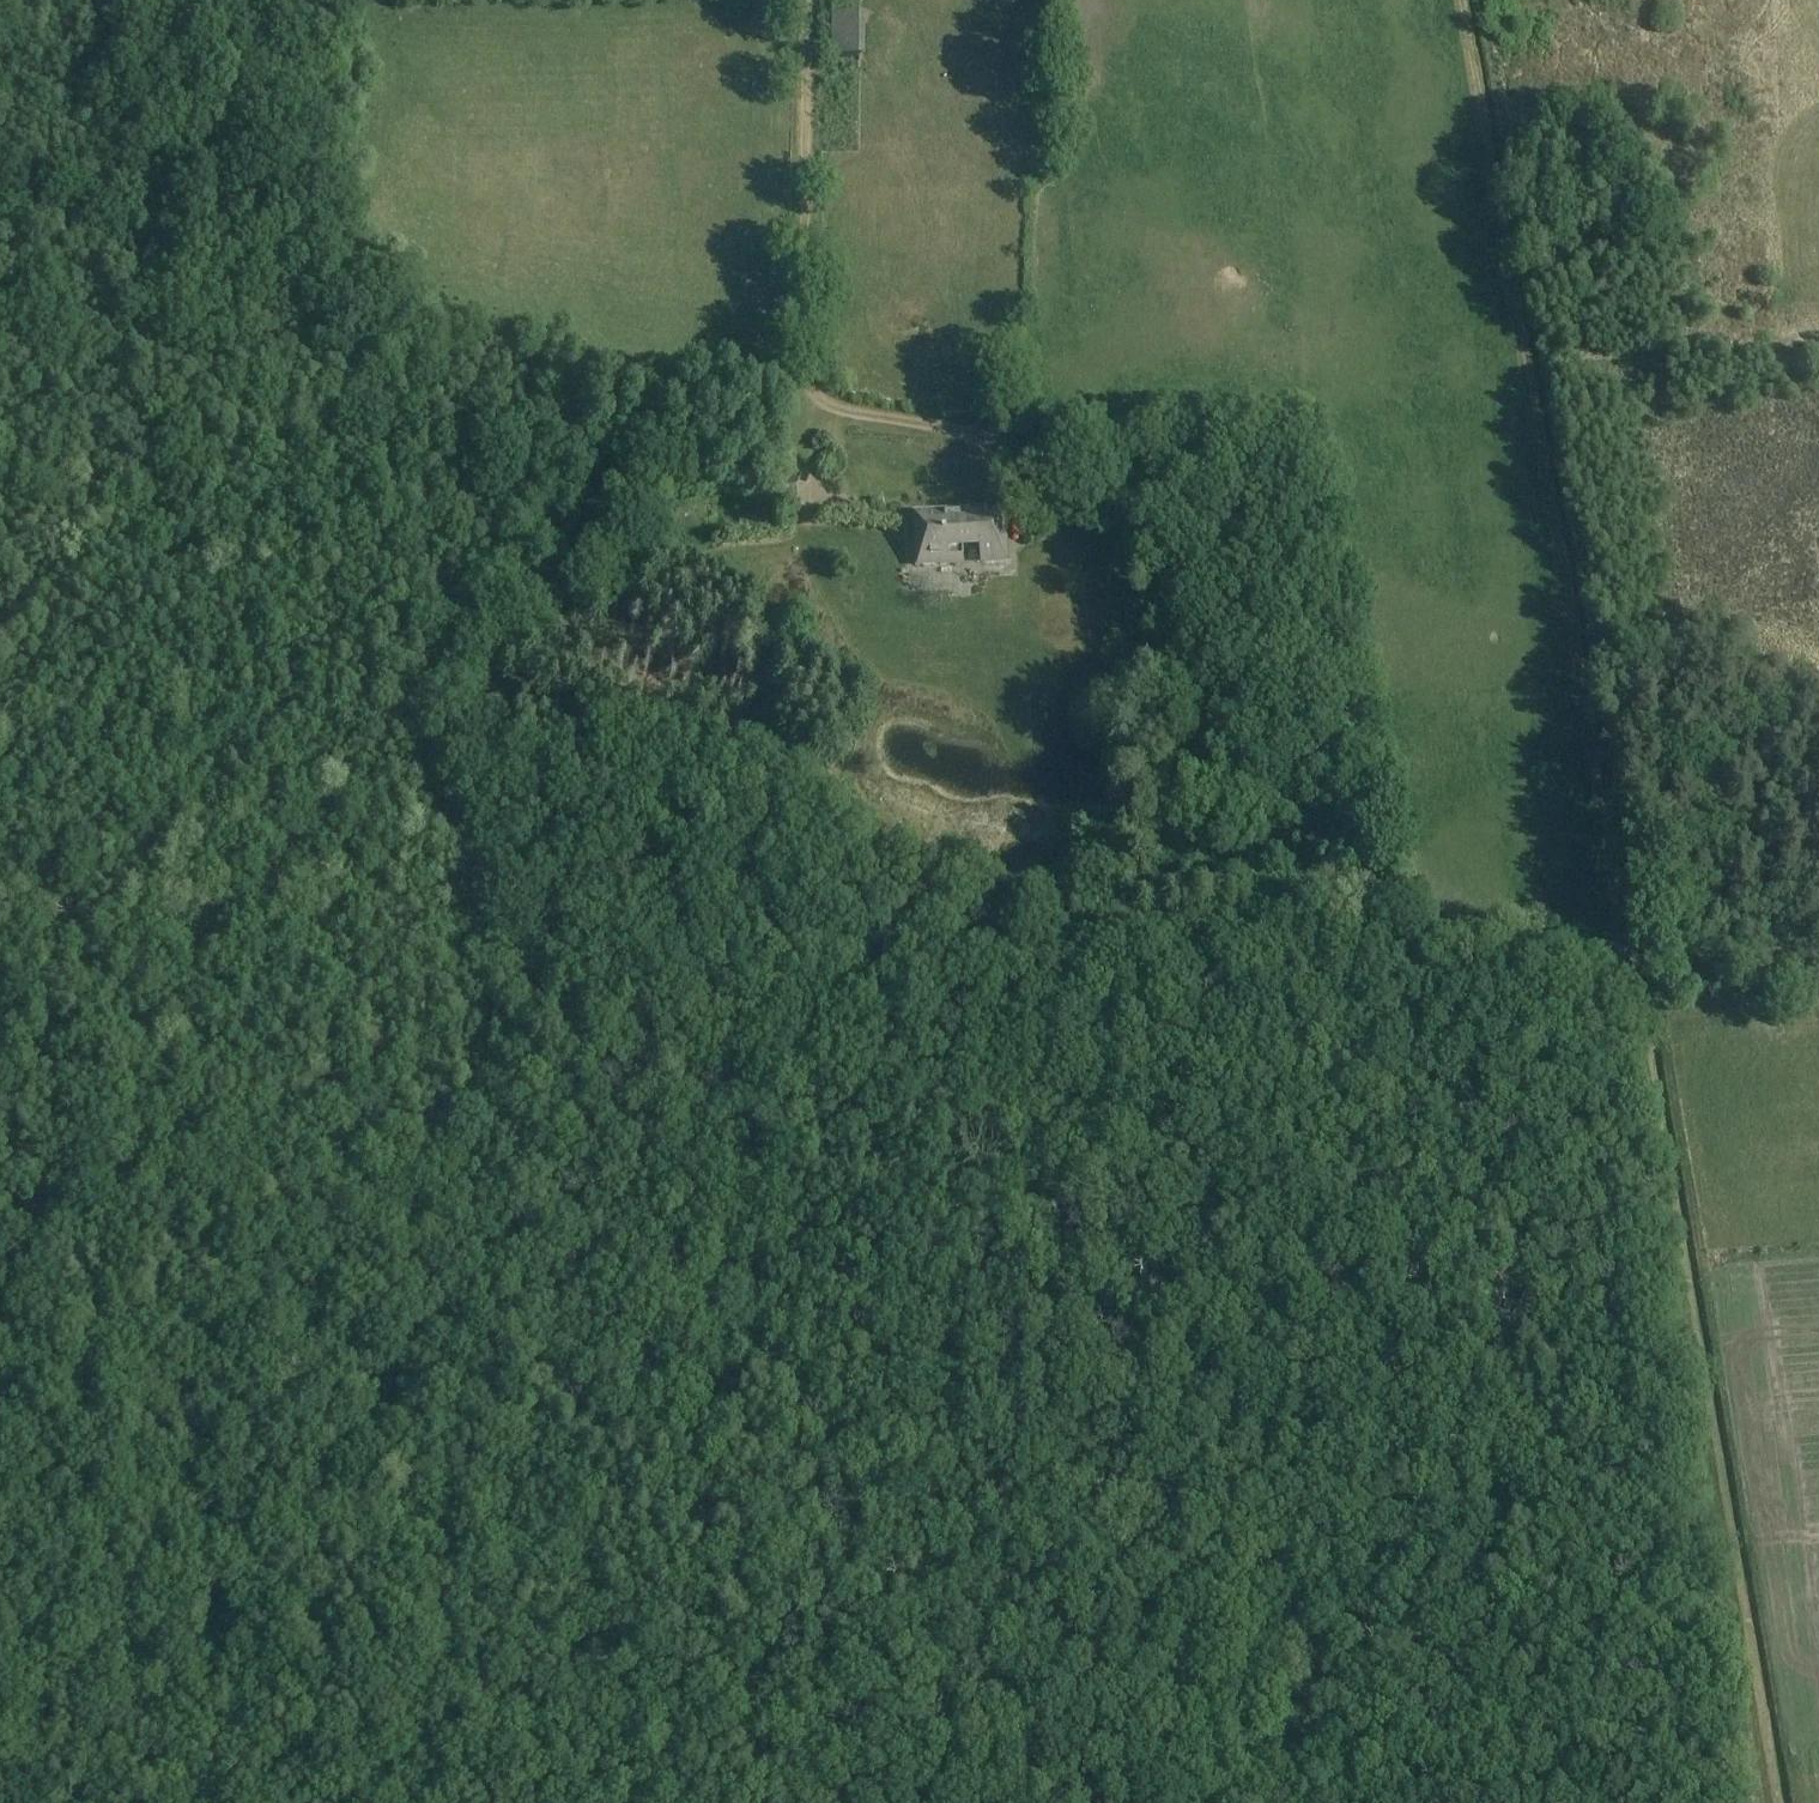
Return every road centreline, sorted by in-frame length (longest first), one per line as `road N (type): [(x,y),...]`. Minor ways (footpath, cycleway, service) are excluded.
road 1 (track): [(991,486),(988,458),(970,438),(849,411),(806,382),(806,0)]

